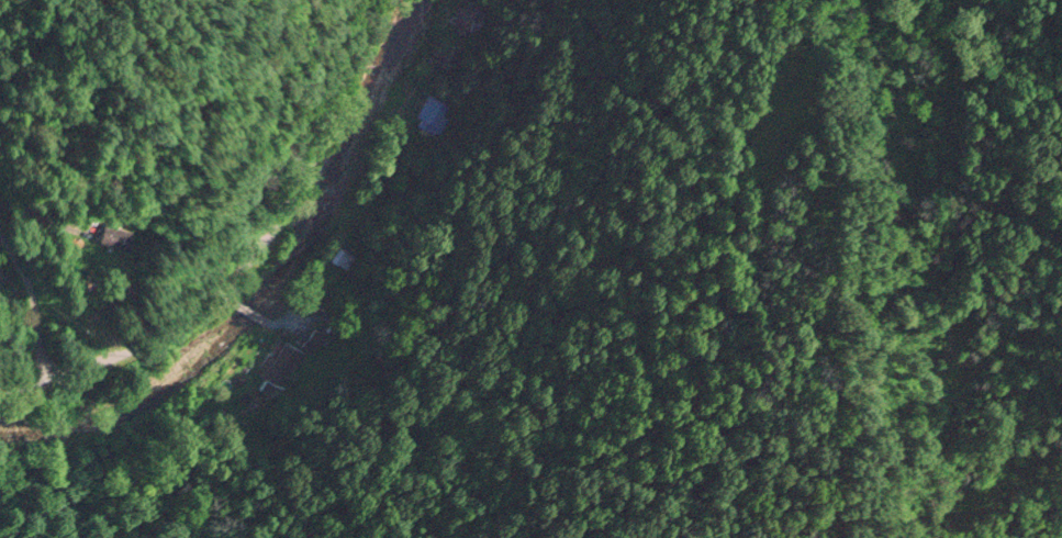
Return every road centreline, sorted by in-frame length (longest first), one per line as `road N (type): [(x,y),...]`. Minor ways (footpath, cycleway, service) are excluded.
road 1 (residential): [(0,382),(34,382),(132,354),(219,290),(273,228),(342,90),(374,0)]

